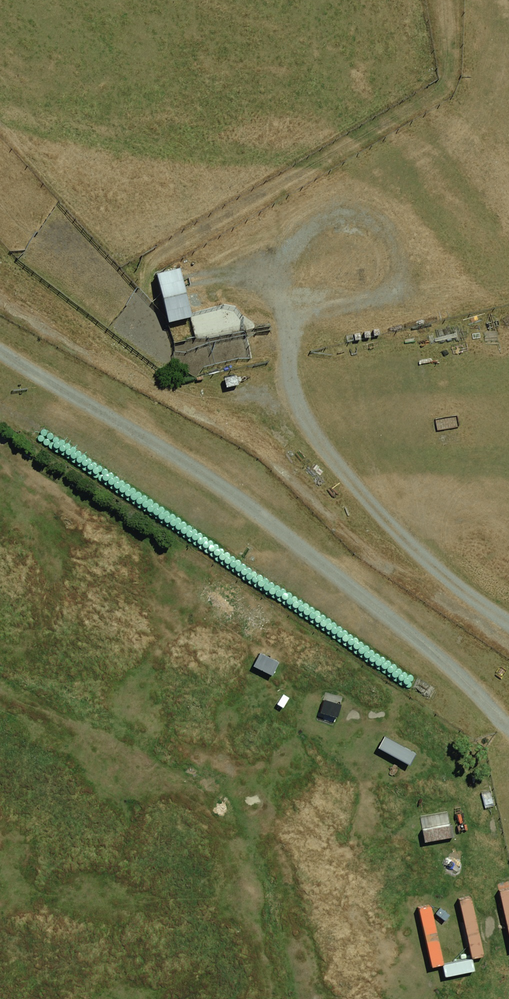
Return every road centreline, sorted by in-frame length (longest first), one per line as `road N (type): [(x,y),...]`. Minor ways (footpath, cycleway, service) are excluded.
road 1 (track): [(0,352),(197,467),(508,721)]
road 2 (track): [(508,622),(392,531),(298,403),(286,297),(301,240),(320,215),(340,211),(366,222),(400,266)]

